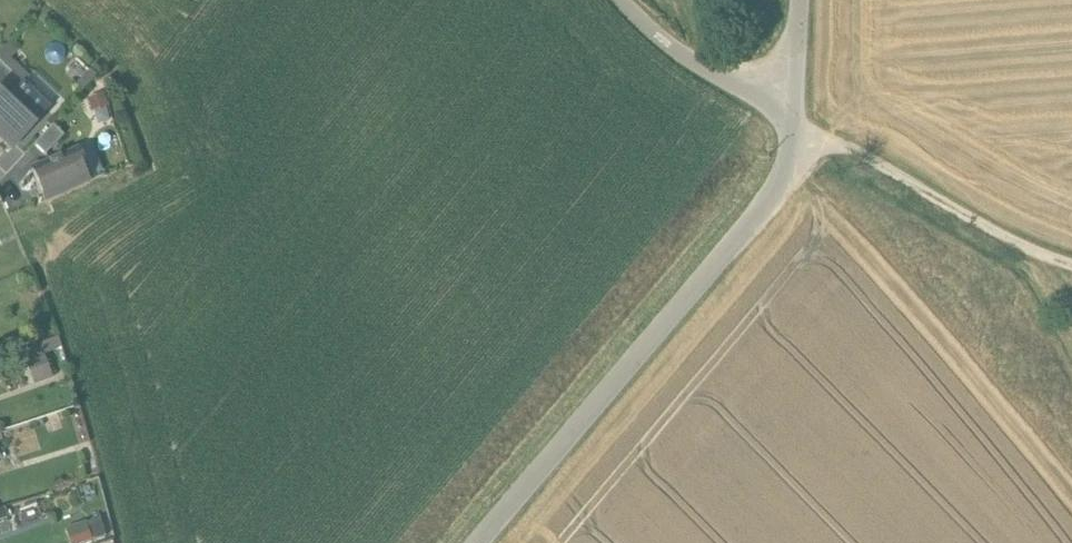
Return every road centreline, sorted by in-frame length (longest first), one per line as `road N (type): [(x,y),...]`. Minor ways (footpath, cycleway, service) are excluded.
road 1 (unclassified): [(782,98),(796,143),(779,185),(739,244),(484,542)]
road 2 (track): [(782,98),(827,160),(978,234),(1071,268)]
road 3 (residential): [(622,0),(664,46),(748,97),(782,98)]

